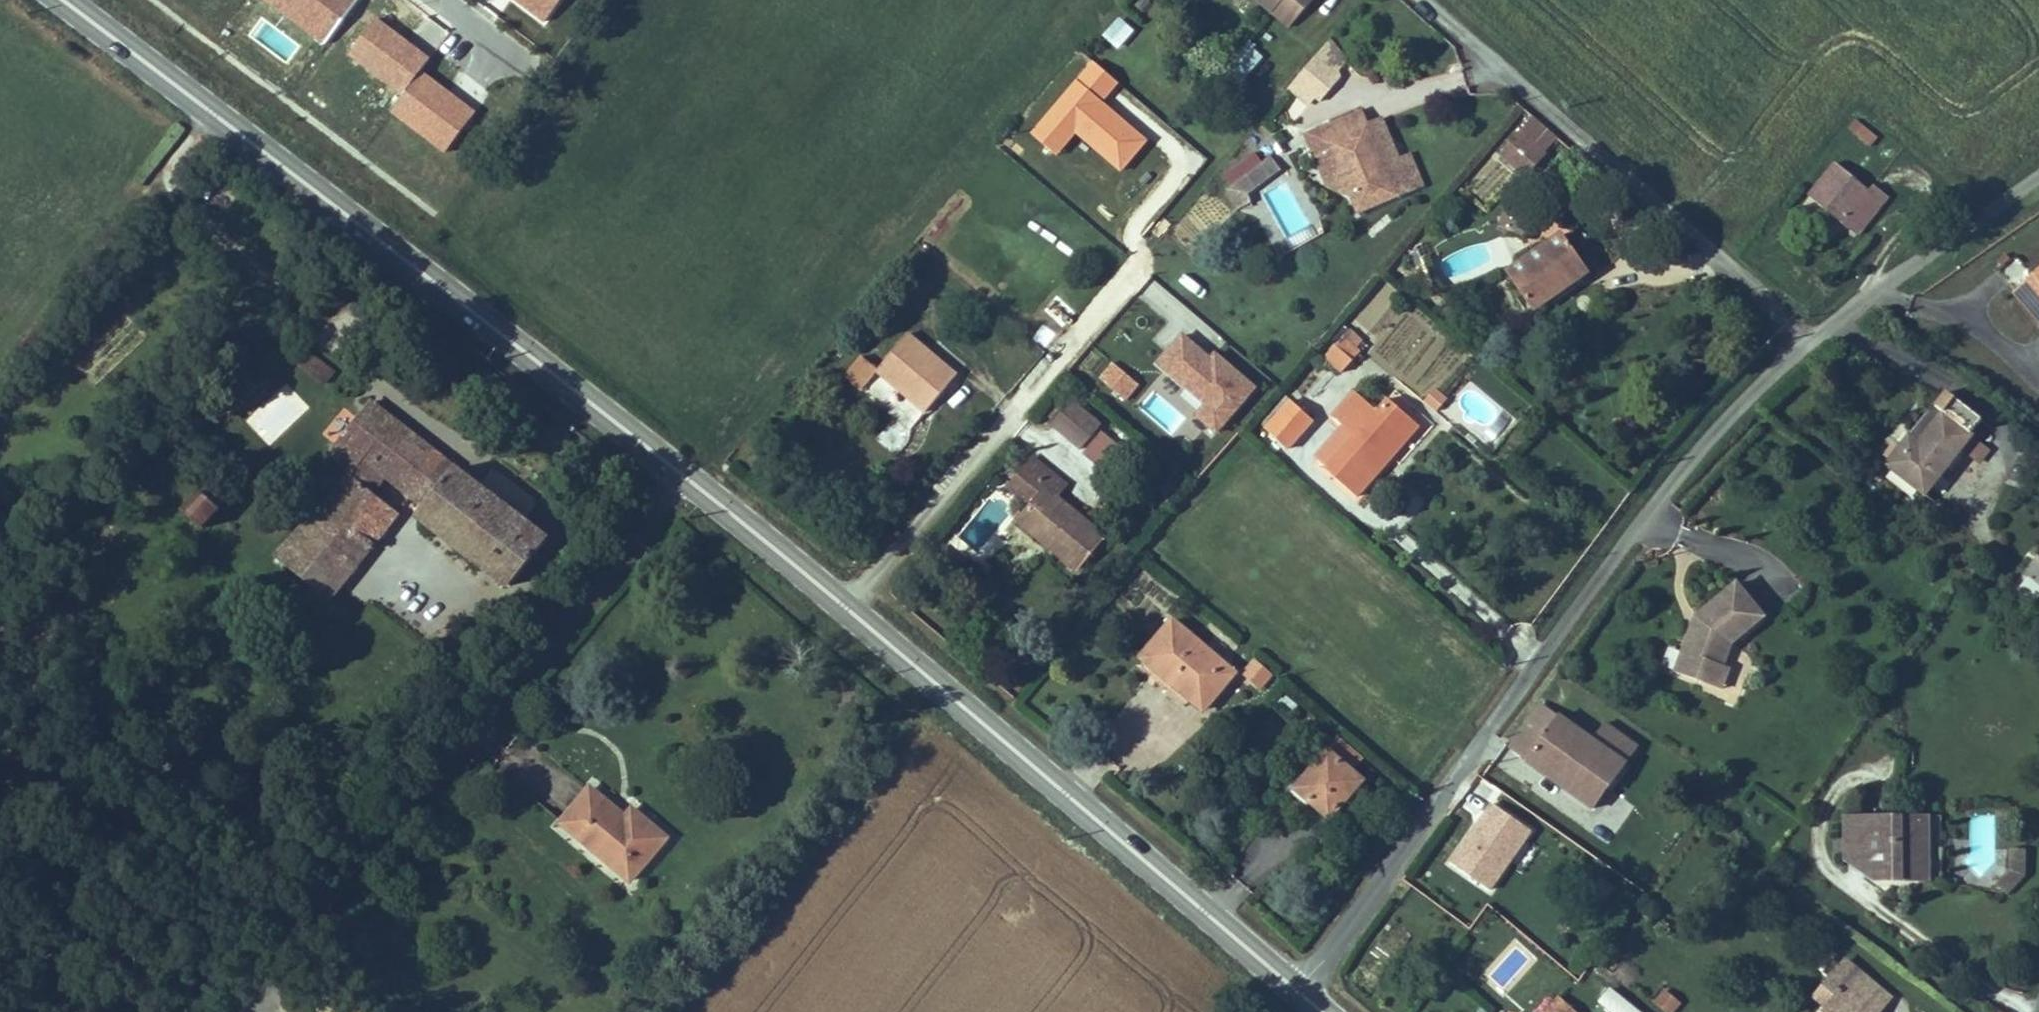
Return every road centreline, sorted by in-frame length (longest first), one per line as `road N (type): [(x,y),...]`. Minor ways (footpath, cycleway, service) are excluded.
road 1 (primary): [(57,0),(758,538),(1295,991)]
road 2 (residential): [(1295,991),(1682,464),(1732,408),(1870,296),(2038,180)]
road 3 (track): [(686,482),(293,924)]

